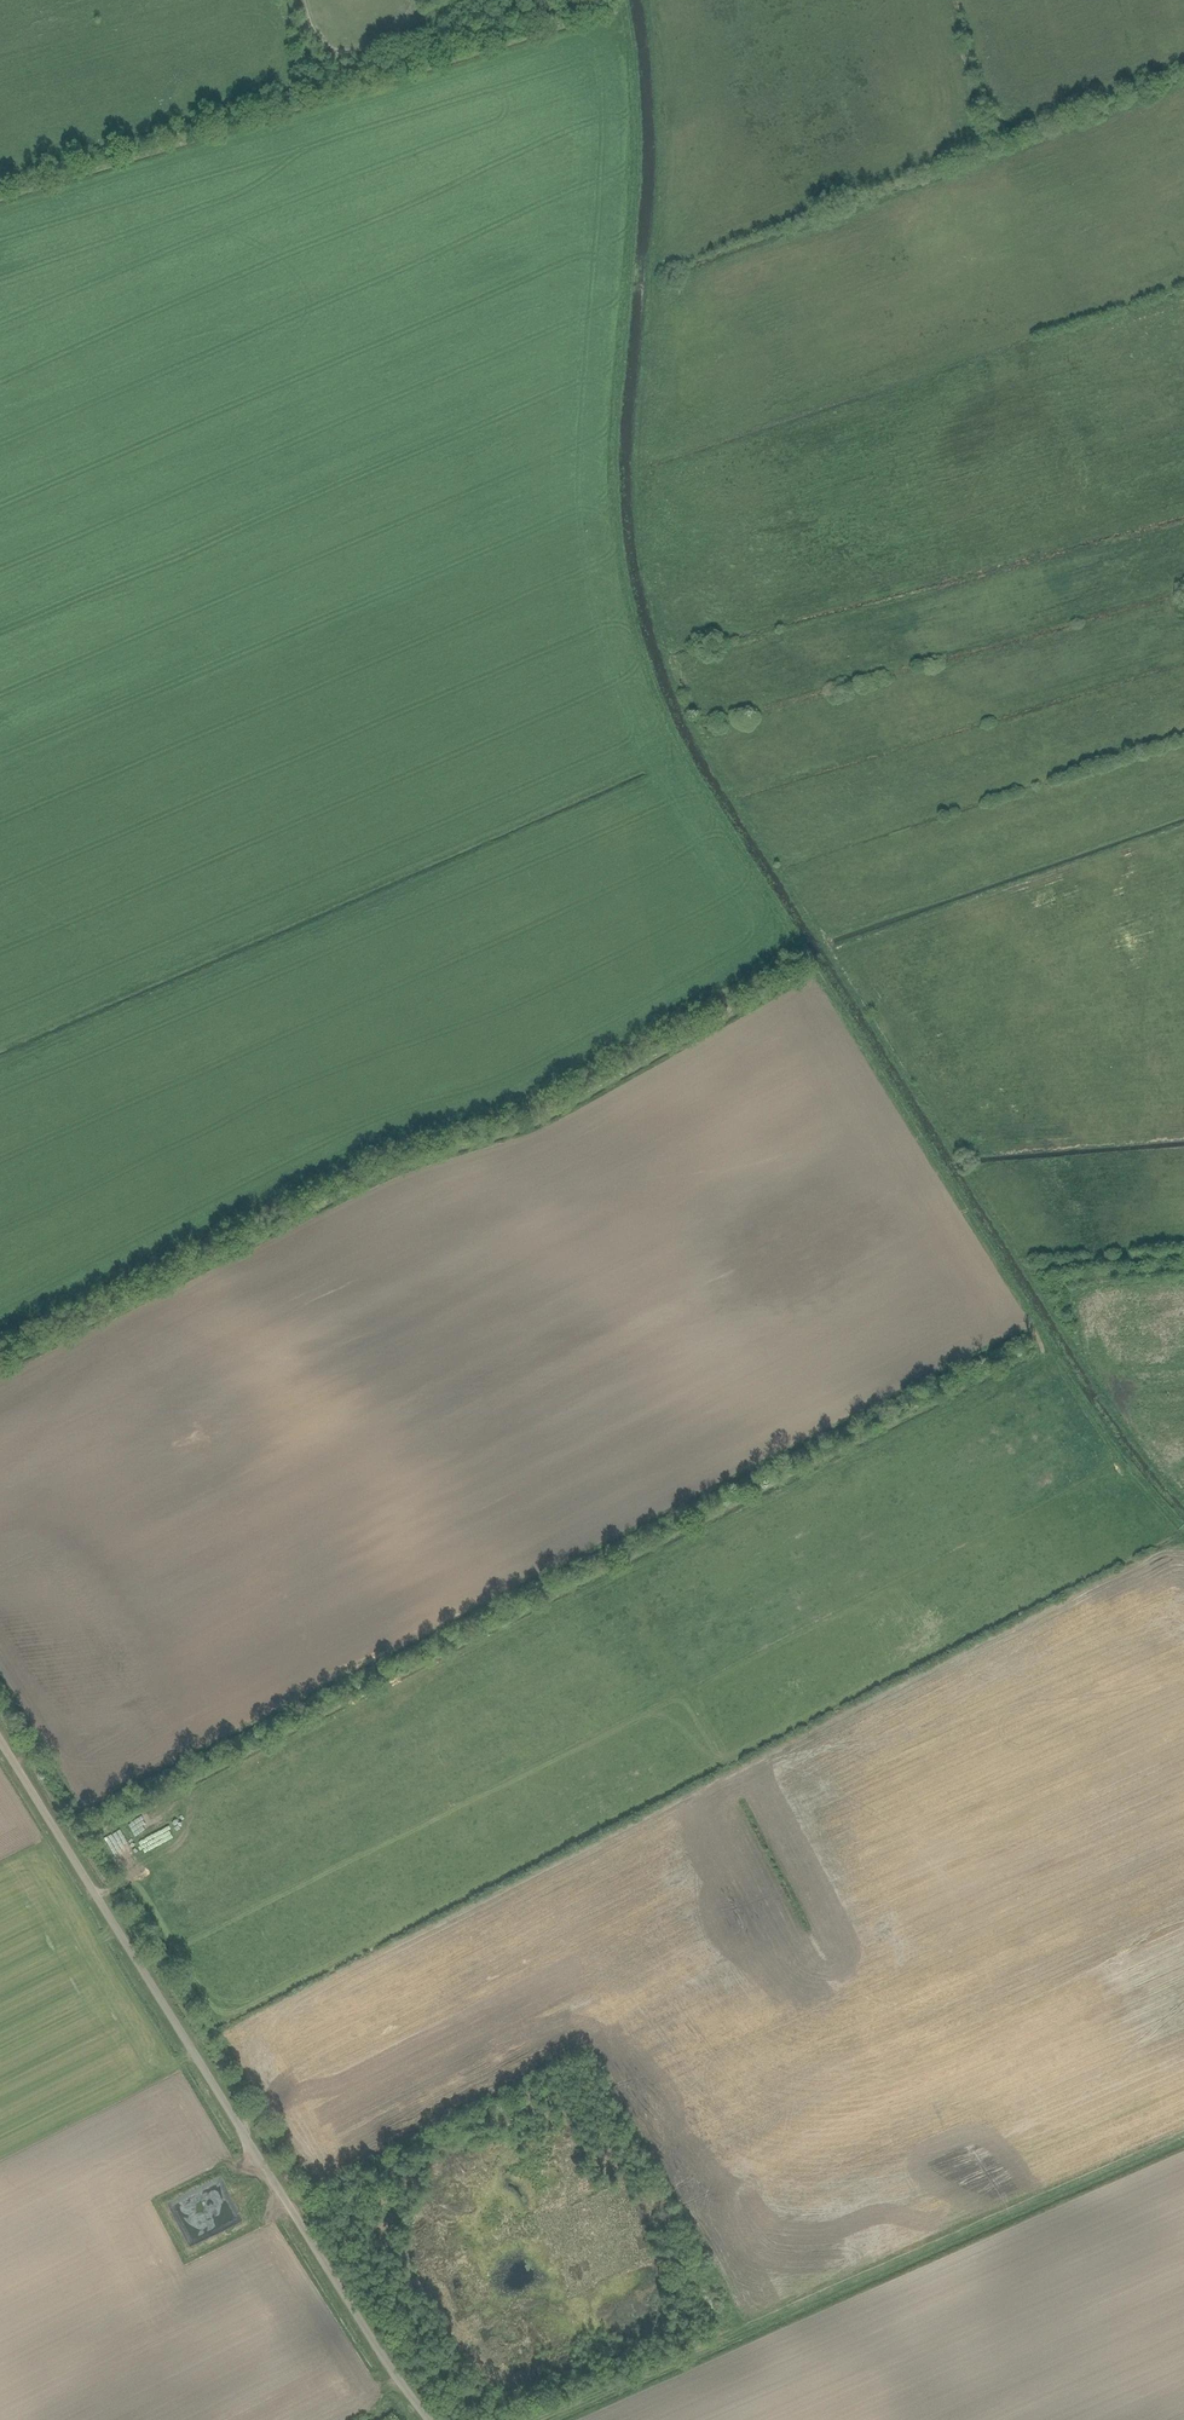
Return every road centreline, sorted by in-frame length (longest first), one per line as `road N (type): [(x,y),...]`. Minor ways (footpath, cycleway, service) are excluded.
road 1 (unclassified): [(430,2419),(0,1740)]

